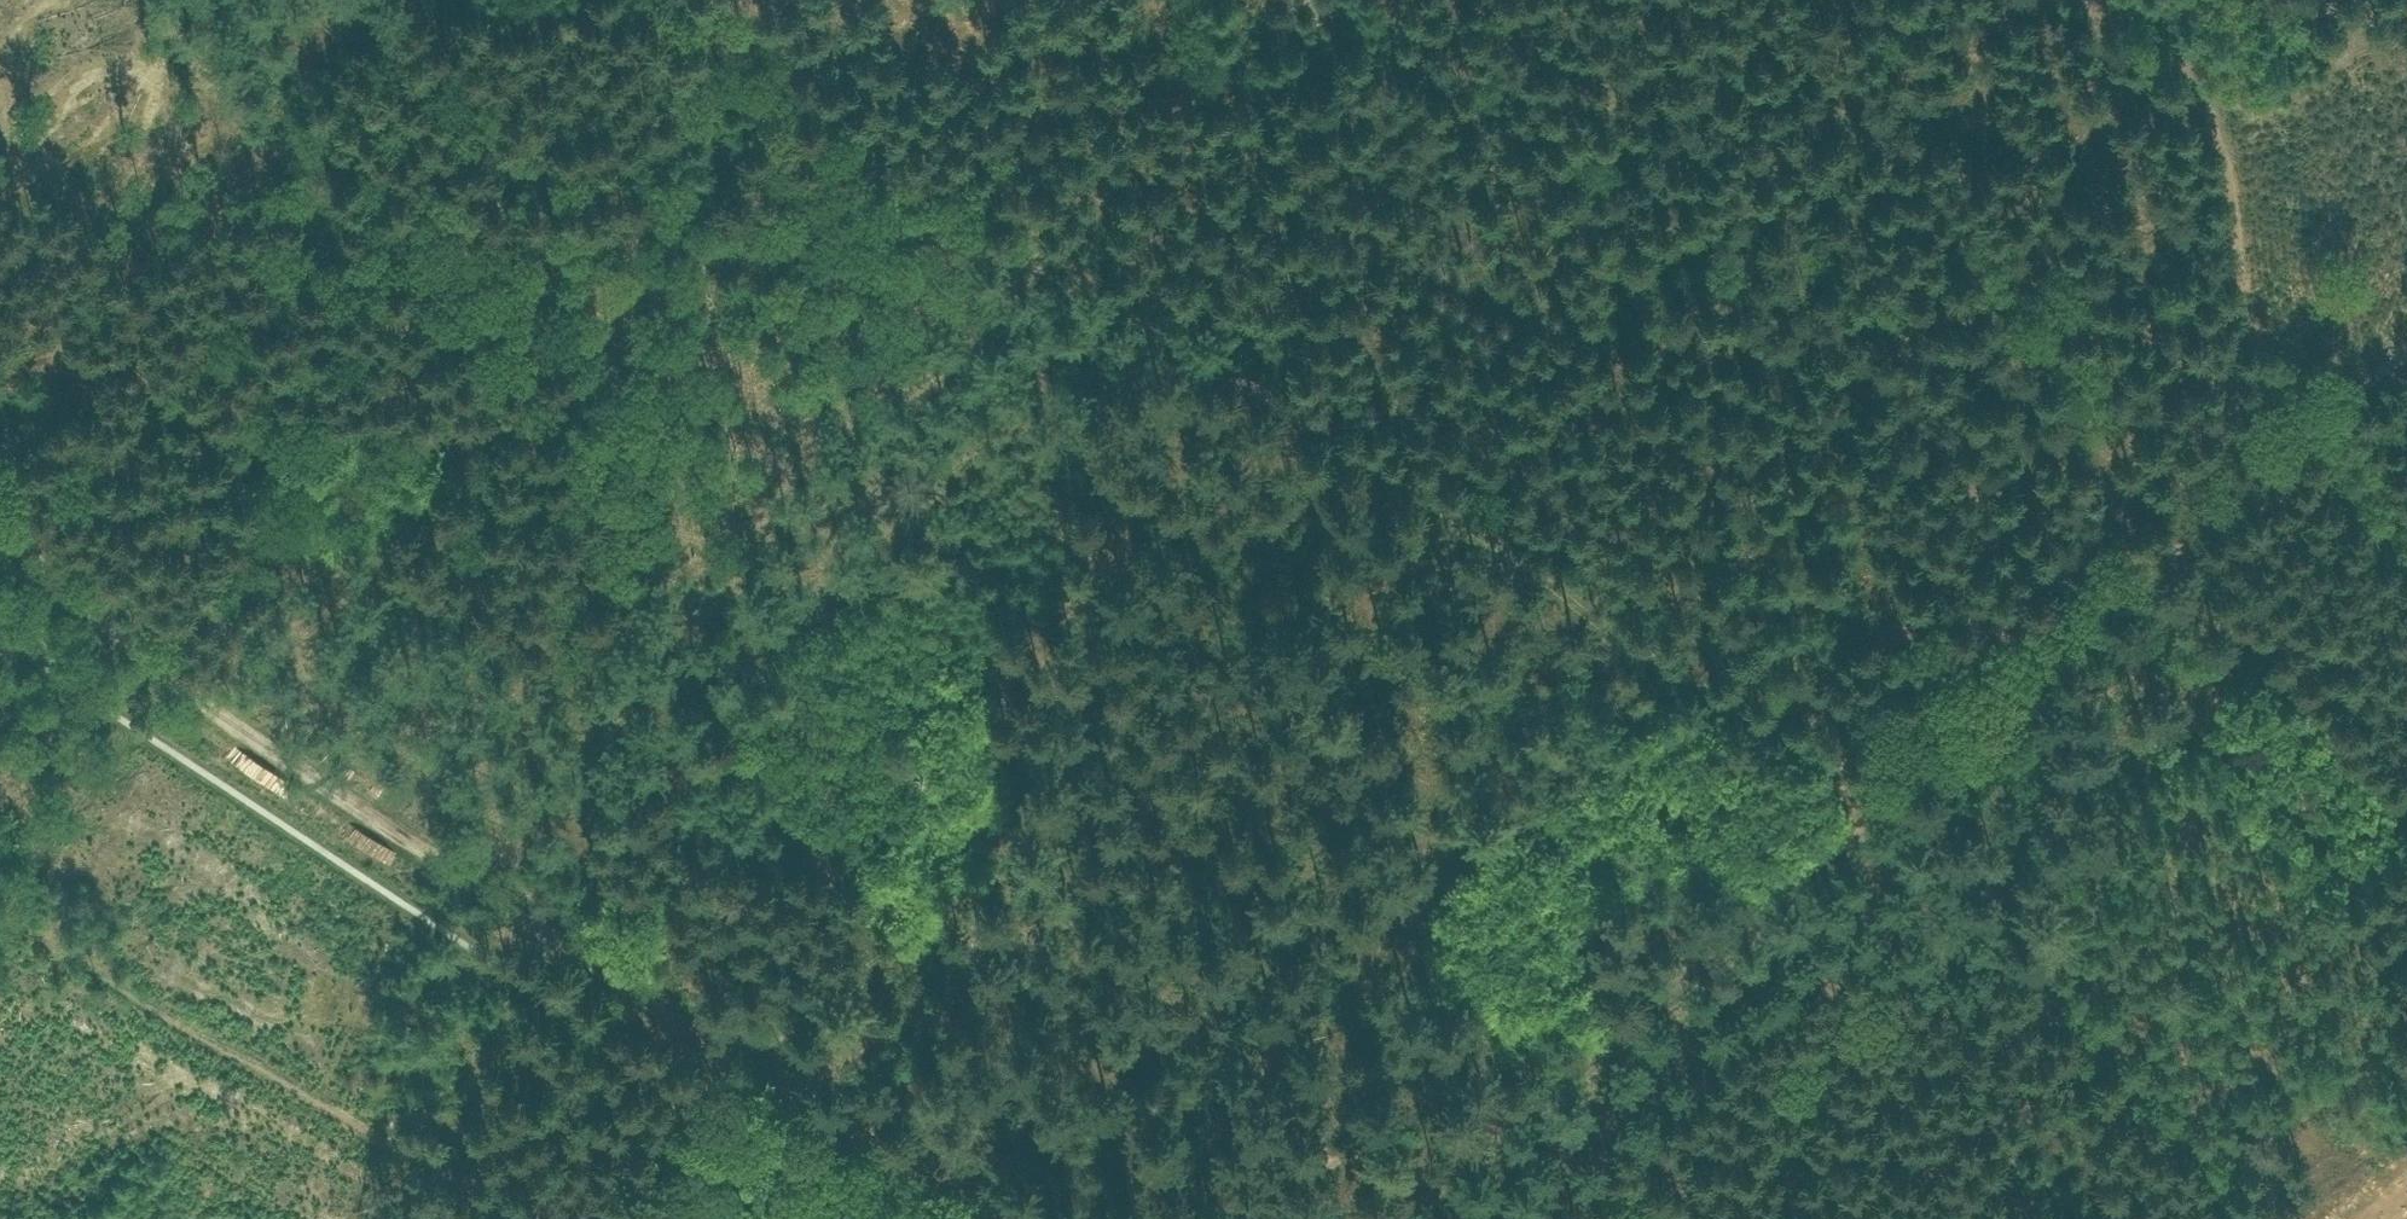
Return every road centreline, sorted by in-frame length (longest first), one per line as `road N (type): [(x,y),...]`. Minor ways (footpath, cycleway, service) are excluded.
road 1 (track): [(706,0),(1866,801)]
road 2 (track): [(0,520),(169,667),(744,1056)]
road 3 (track): [(2406,319),(2173,505),(1866,801)]
road 4 (track): [(2406,567),(2299,449),(2260,327),(2214,86),(2179,54),(2079,0)]
road 5 (track): [(1866,801),(1404,1218)]
road 6 (track): [(0,923),(169,667)]
road 7 (track): [(744,1056),(981,1218)]

